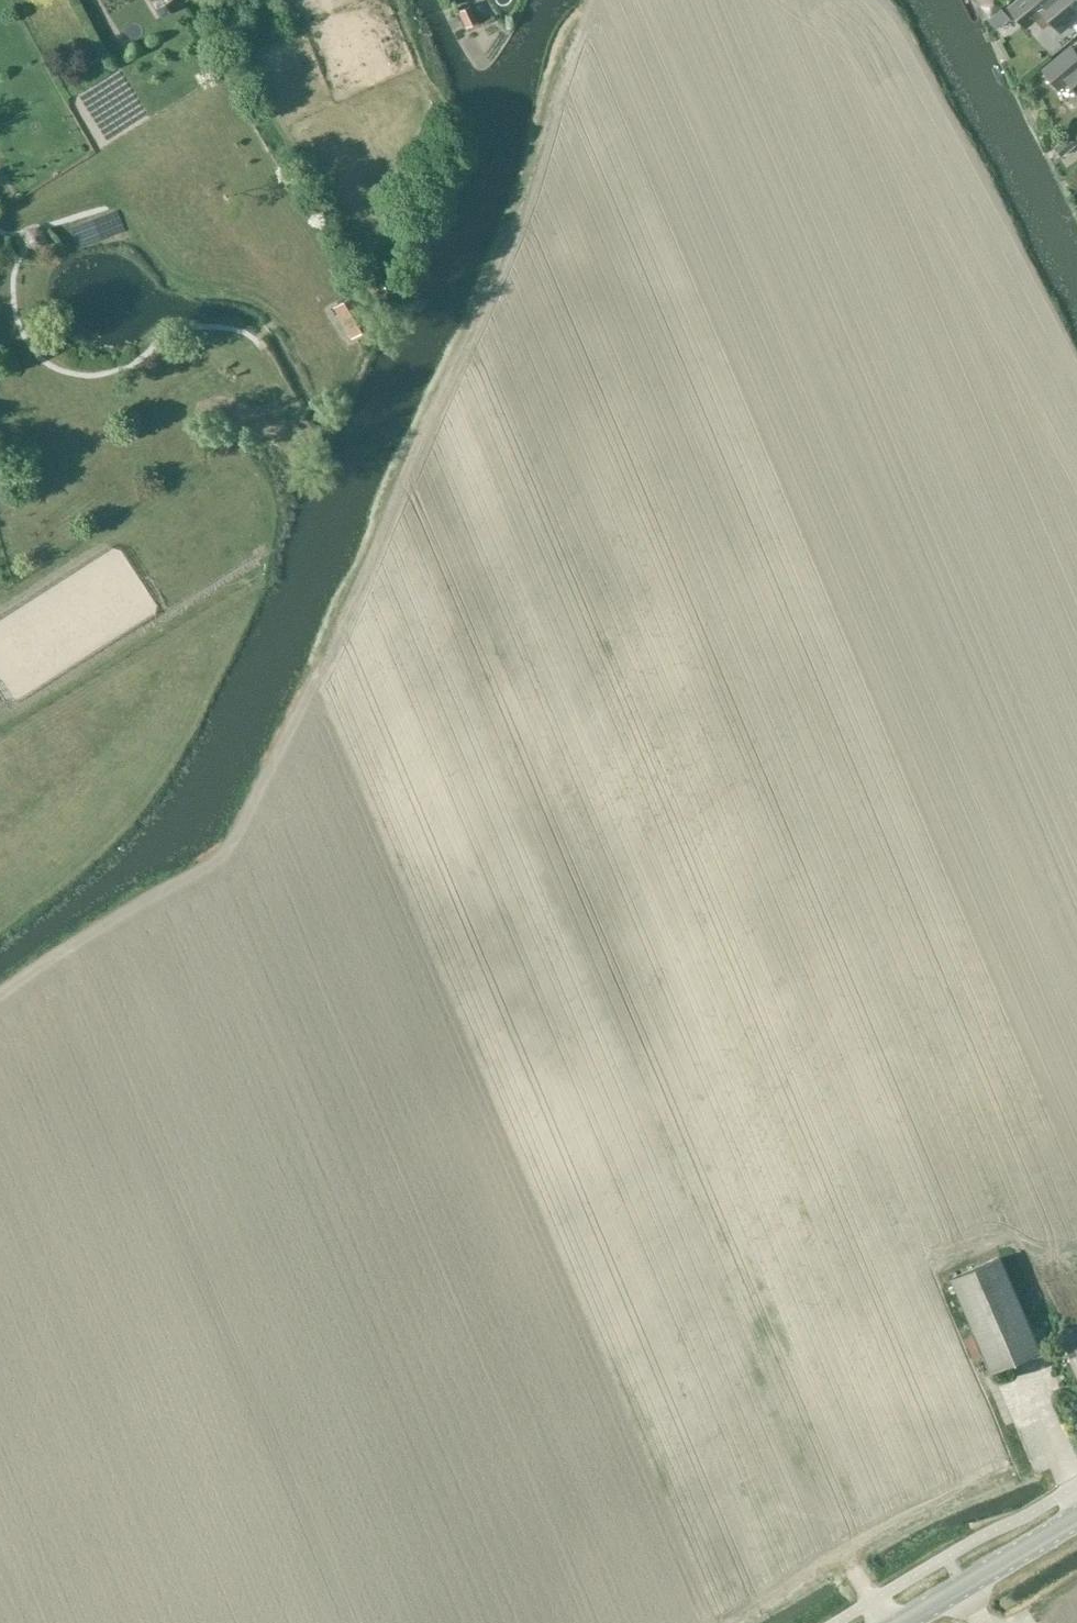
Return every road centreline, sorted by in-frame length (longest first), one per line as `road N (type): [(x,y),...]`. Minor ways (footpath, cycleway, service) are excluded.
road 1 (tertiary): [(902,1622),(1076,1517)]

